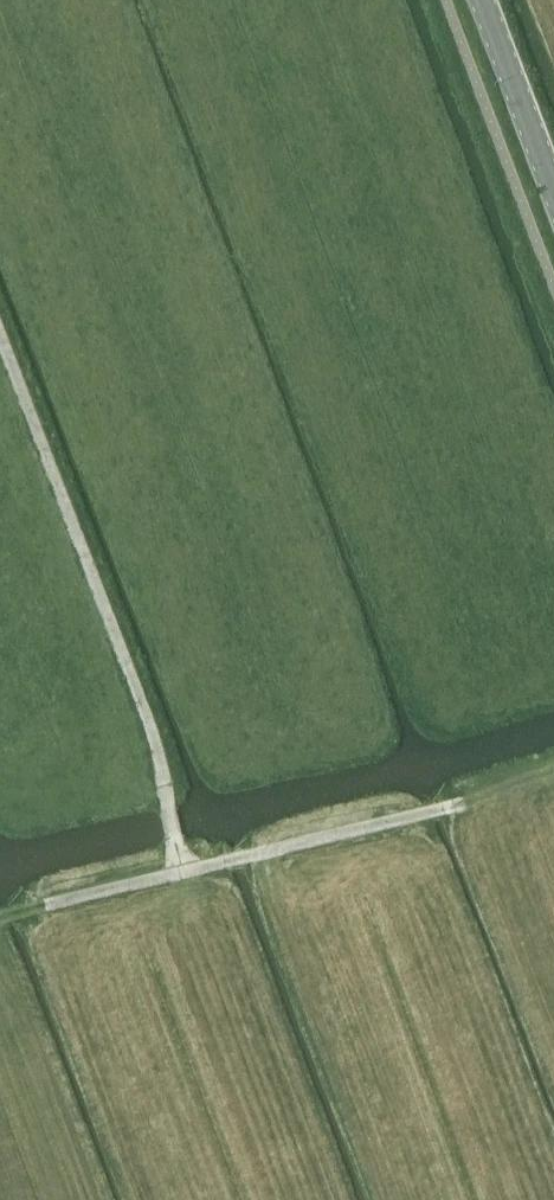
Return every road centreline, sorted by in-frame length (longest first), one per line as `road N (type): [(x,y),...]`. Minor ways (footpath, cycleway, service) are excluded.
road 1 (track): [(173,877),(156,740),(0,329)]
road 2 (track): [(17,915),(463,804)]
road 3 (tertiary): [(553,190),(483,0)]

